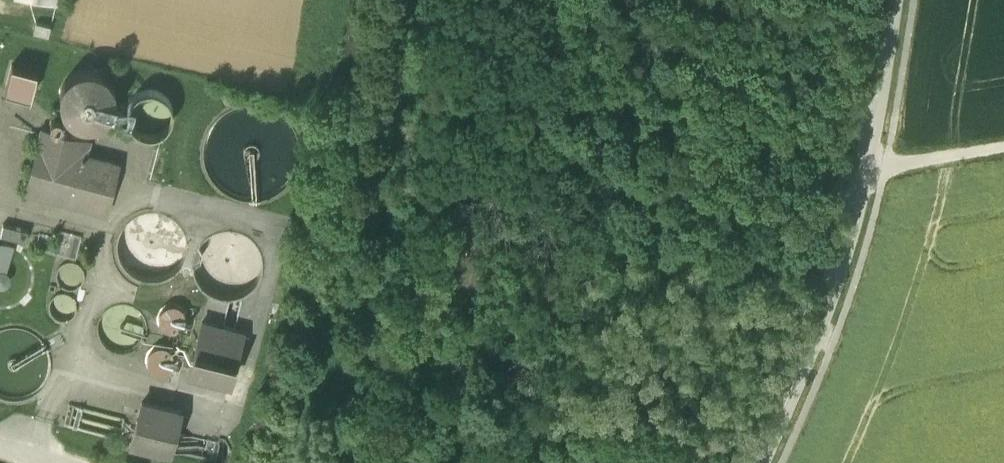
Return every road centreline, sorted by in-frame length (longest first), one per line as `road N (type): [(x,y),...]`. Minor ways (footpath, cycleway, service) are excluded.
road 1 (unclassified): [(756,462),(833,280),(865,166),(891,0)]
road 2 (track): [(865,166),(1003,145)]

